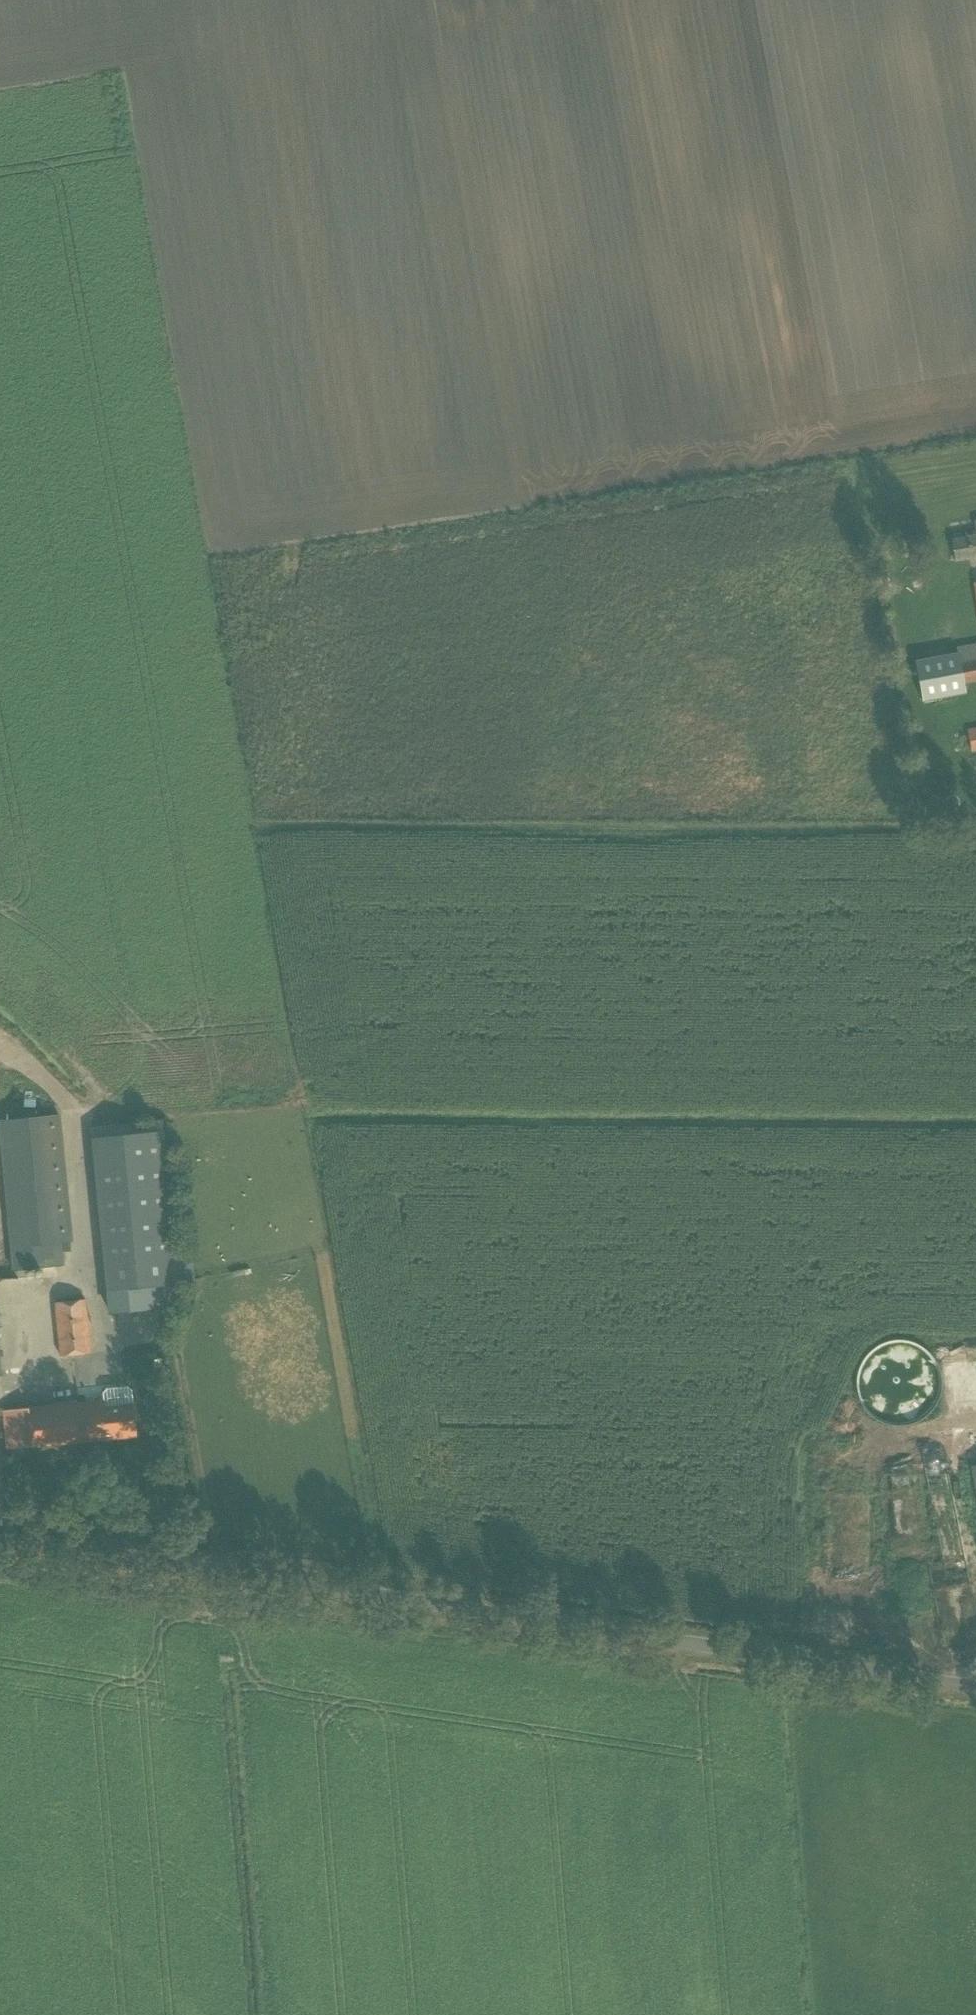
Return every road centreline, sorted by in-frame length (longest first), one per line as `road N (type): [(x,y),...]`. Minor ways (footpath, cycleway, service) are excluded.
road 1 (unclassified): [(975,1685),(0,1541)]

